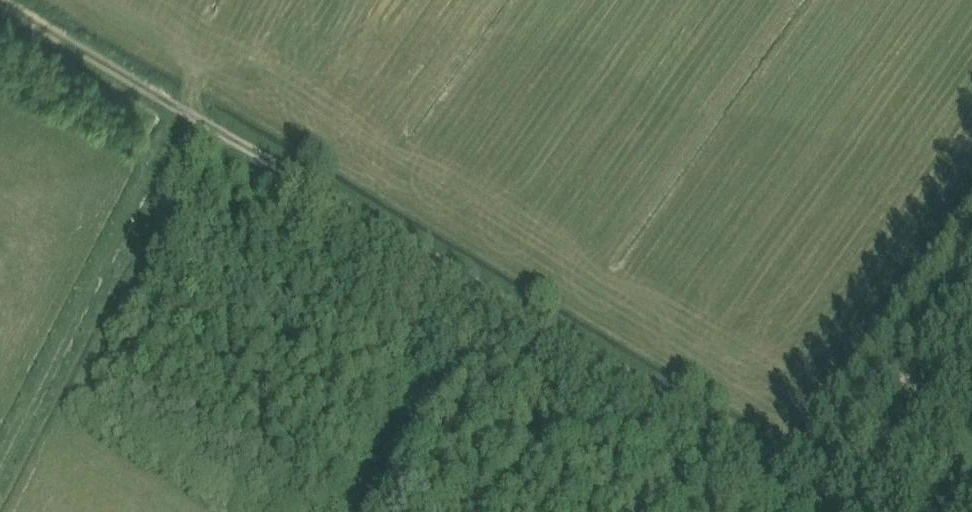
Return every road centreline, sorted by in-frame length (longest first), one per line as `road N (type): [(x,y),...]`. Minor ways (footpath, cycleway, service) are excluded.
road 1 (track): [(815,490),(0,1)]
road 2 (track): [(0,468),(184,112)]
road 3 (track): [(971,265),(800,511)]

